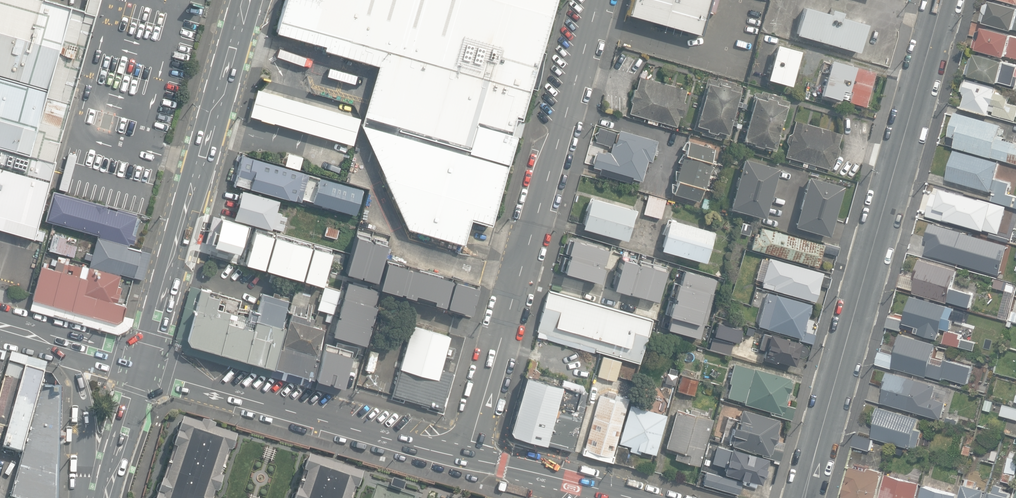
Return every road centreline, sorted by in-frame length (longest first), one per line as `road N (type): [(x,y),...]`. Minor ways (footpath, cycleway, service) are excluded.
road 1 (residential): [(801,497),(944,0)]
road 2 (residential): [(599,0),(467,458)]
road 3 (secondary): [(248,0),(144,367)]
road 4 (tertiary): [(467,458),(144,367)]
road 5 (tertiary): [(617,497),(467,458)]
road 6 (secondary): [(88,497),(82,390),(69,347)]
road 7 (secondary): [(144,367),(107,497)]

